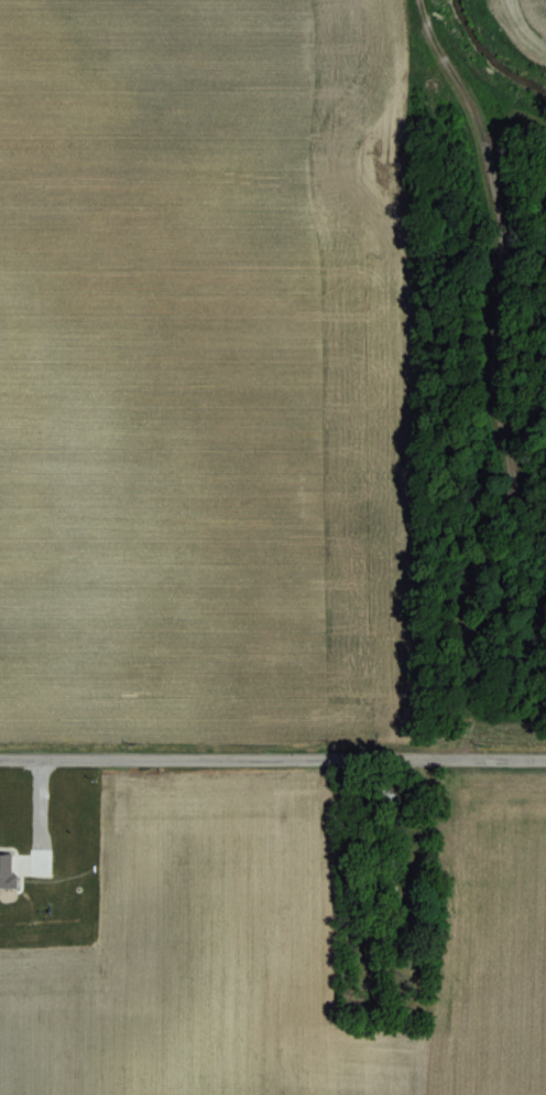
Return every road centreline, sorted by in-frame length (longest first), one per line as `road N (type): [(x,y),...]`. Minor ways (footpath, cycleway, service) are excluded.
road 1 (tertiary): [(545,760),(0,759)]

